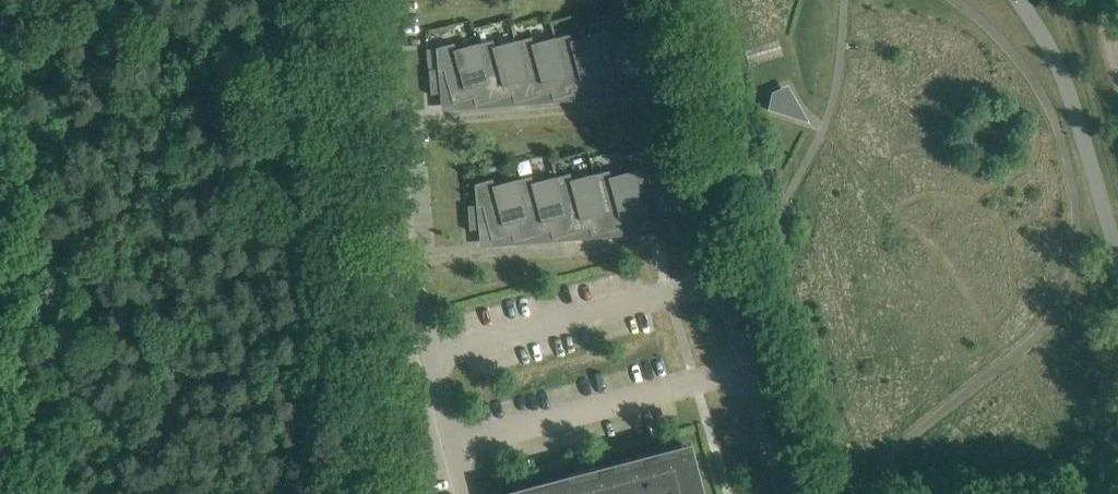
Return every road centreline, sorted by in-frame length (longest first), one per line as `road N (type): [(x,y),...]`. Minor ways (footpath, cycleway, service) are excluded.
road 1 (residential): [(751,362),(723,298),(696,288),(432,356)]
road 2 (residential): [(432,356),(406,254),(382,0)]
road 3 (residential): [(456,443),(751,362)]
road 4 (unclassified): [(1117,257),(1077,113),(1020,0)]
road 5 (residential): [(787,493),(751,362)]

